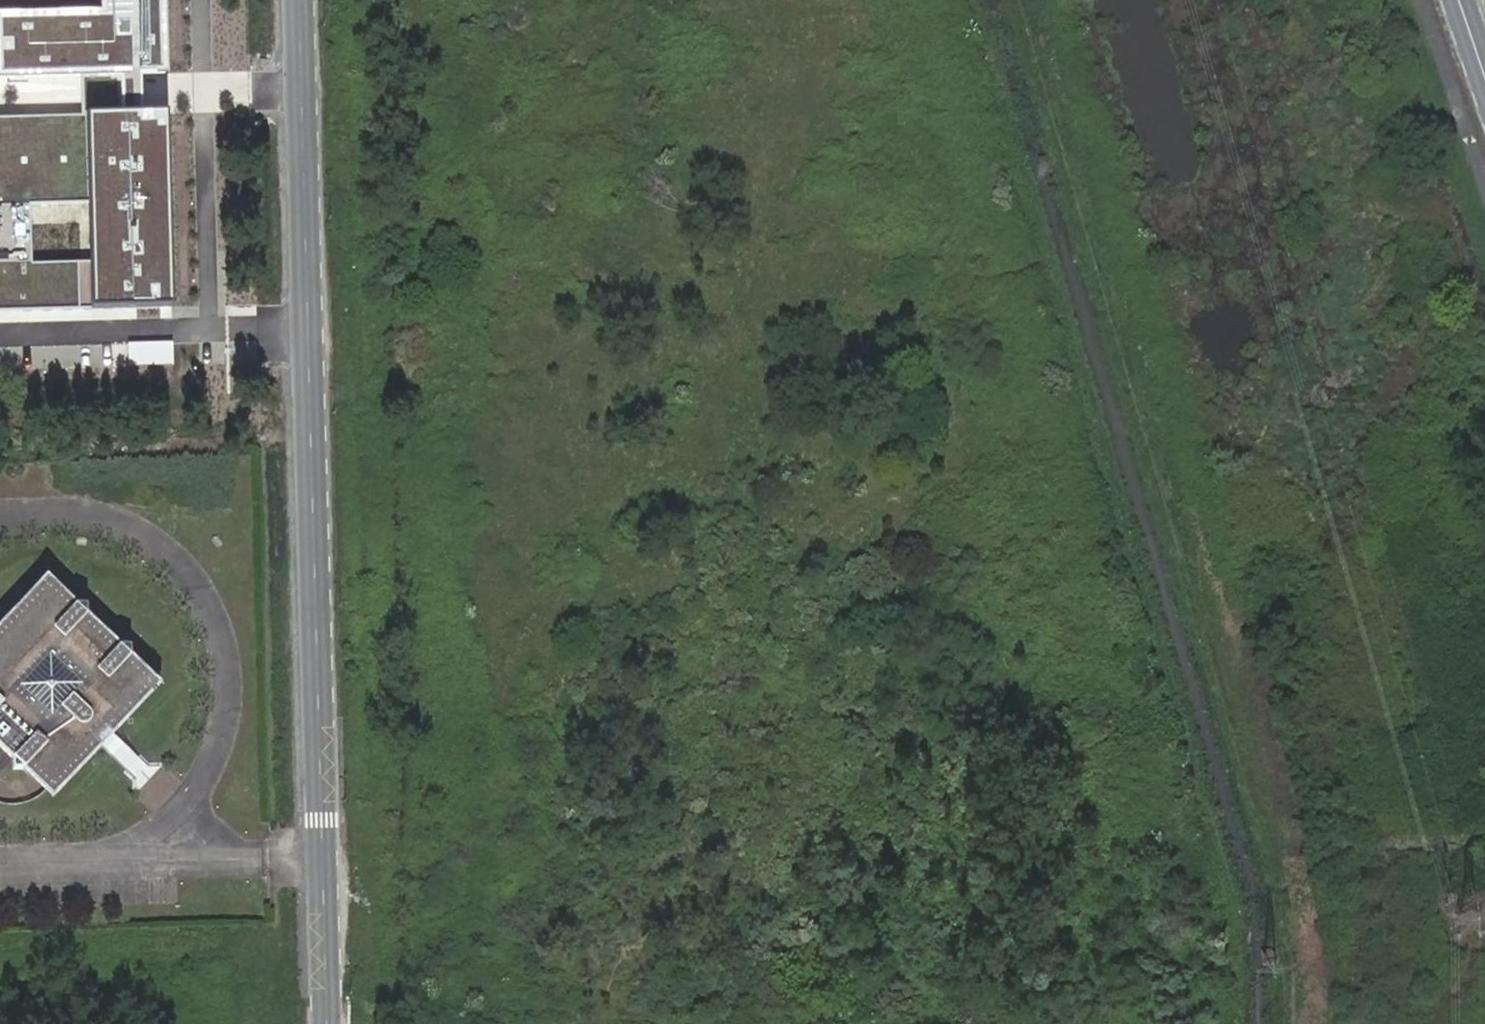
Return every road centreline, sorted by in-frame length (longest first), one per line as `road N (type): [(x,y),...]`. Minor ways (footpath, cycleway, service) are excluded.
road 1 (unclassified): [(299,0),(327,1023)]

